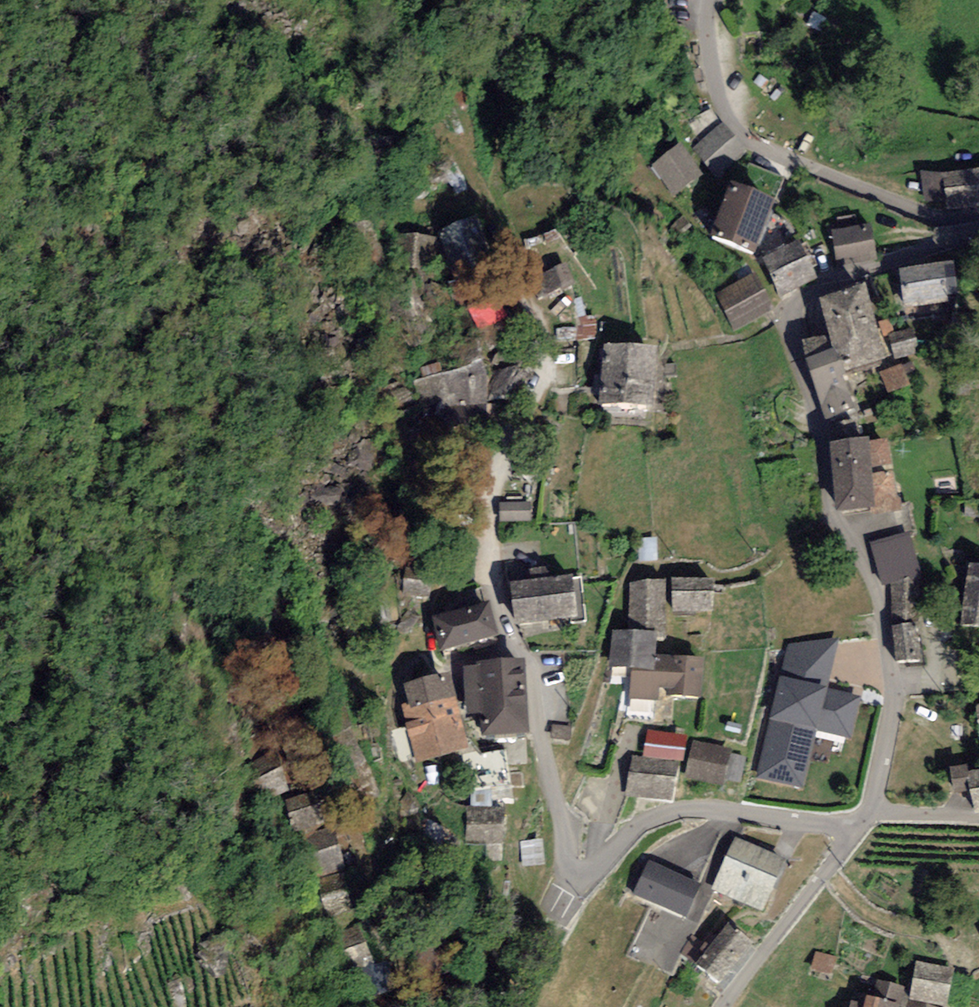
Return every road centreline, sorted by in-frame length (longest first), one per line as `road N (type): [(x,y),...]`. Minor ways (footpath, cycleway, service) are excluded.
road 1 (residential): [(856,828),(870,812),(890,709),(888,663),(877,596),(837,513),(819,414),(790,330),(793,311),(859,274),(978,235)]
road 2 (residential): [(856,828),(735,812),(668,814),(575,880),(548,753)]
road 3 (residential): [(978,212),(932,217),(759,146),(731,125),(710,73),(709,0)]
road 4 (residential): [(724,1006),(856,828)]

